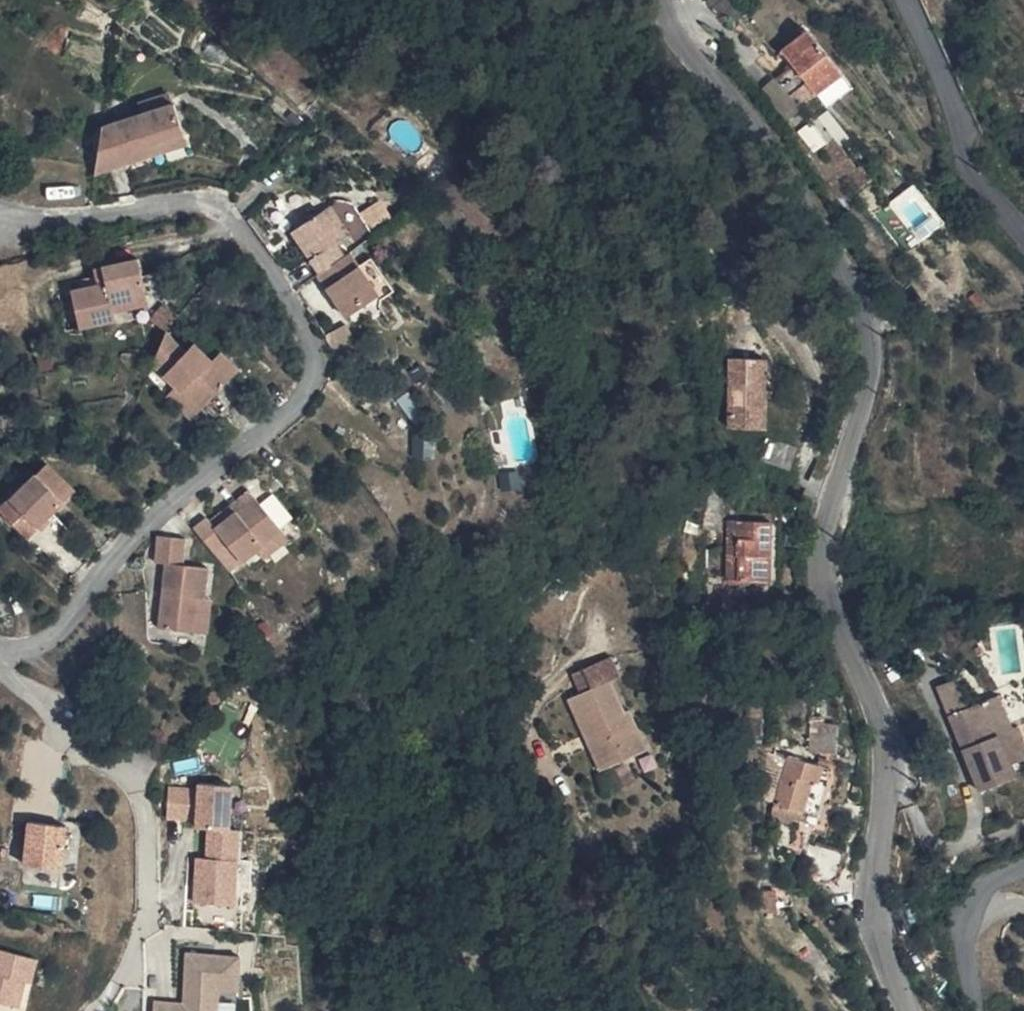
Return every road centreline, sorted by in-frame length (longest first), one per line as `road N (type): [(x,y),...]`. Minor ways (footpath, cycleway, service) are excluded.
road 1 (tertiary): [(665,0),(683,50),(787,179),(866,317),(870,364),(821,556),(831,611),(874,702),(883,751),(873,912),(906,1010)]
road 2 (residential): [(0,651),(41,648),(70,624),(144,526),(301,403),(319,364),(268,267),(219,212),(189,203),(43,222),(0,217)]
road 3 (residential): [(1023,237),(963,162),(950,95),(912,0)]
road 4 (residential): [(975,1010),(964,936),(972,906),(985,888),(1023,869)]

